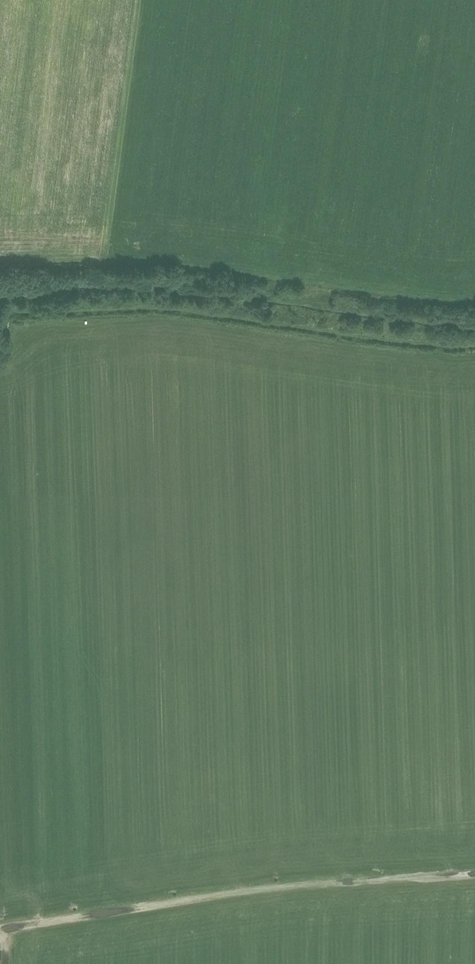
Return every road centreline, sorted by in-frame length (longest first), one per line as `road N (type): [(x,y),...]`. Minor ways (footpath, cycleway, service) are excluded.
road 1 (track): [(0,924),(205,894),(474,870)]

